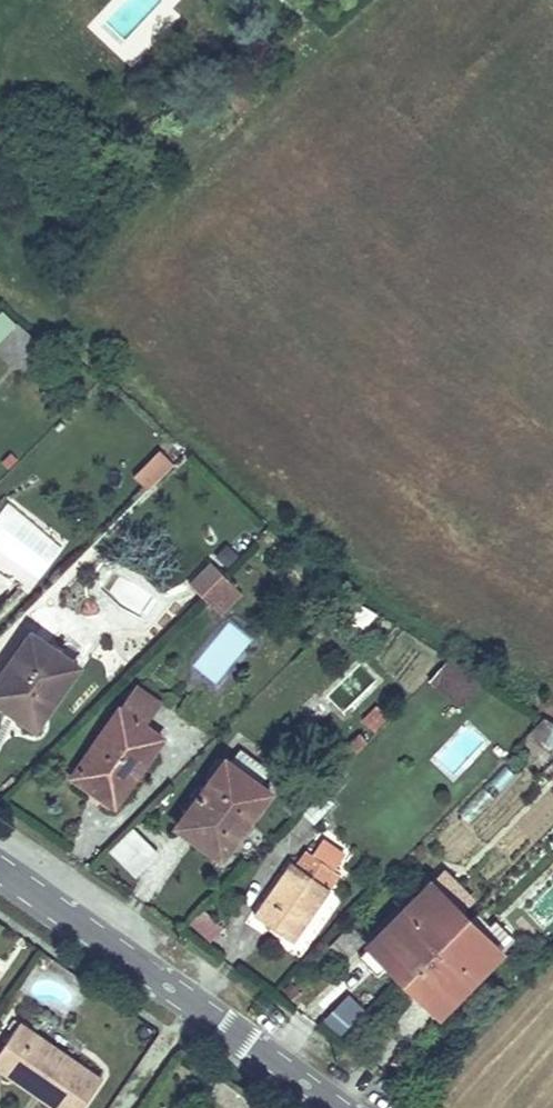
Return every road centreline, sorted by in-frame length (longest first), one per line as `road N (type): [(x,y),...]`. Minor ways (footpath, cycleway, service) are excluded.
road 1 (unclassified): [(319,1107),(0,891)]

